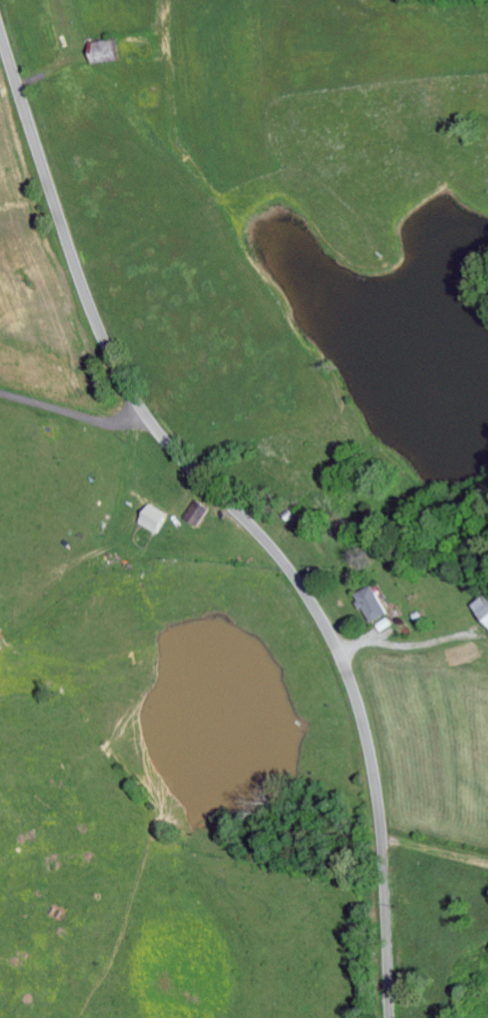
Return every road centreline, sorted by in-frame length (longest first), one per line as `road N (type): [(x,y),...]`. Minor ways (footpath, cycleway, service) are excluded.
road 1 (secondary): [(390,1017),(380,814),(352,688),(304,588),(156,426),(117,363),(0,33)]
road 2 (residential): [(0,394),(104,423),(156,426)]

